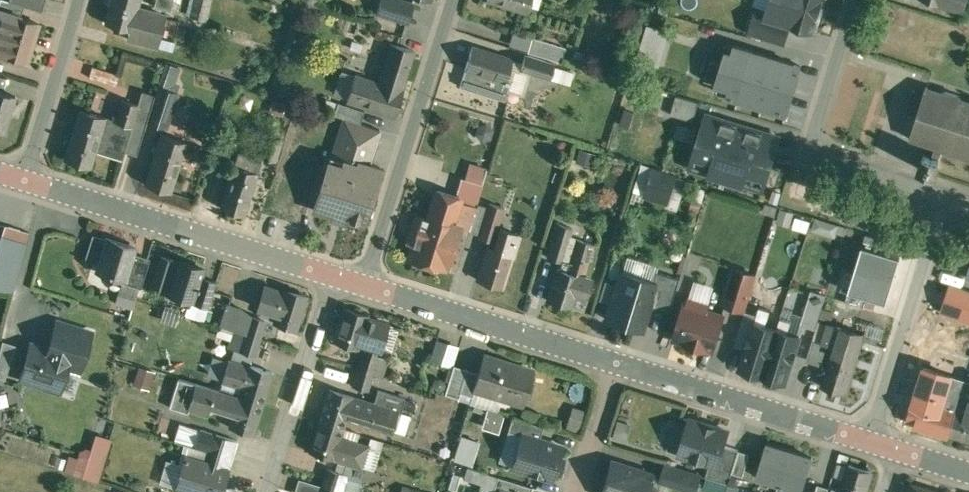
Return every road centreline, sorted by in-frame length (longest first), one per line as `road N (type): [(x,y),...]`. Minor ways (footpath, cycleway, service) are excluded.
road 1 (residential): [(27,179),(332,274)]
road 2 (residential): [(451,0),(365,286)]
road 3 (residential): [(858,0),(817,146),(830,159),(940,199)]
road 4 (residential): [(611,361),(873,443)]
road 5 (residential): [(365,286),(611,361)]
road 6 (residential): [(940,199),(873,443)]
road 7 (residential): [(332,274),(264,491)]
road 8 (residential): [(78,0),(27,179)]
road 9 (residential): [(611,361),(573,491)]

